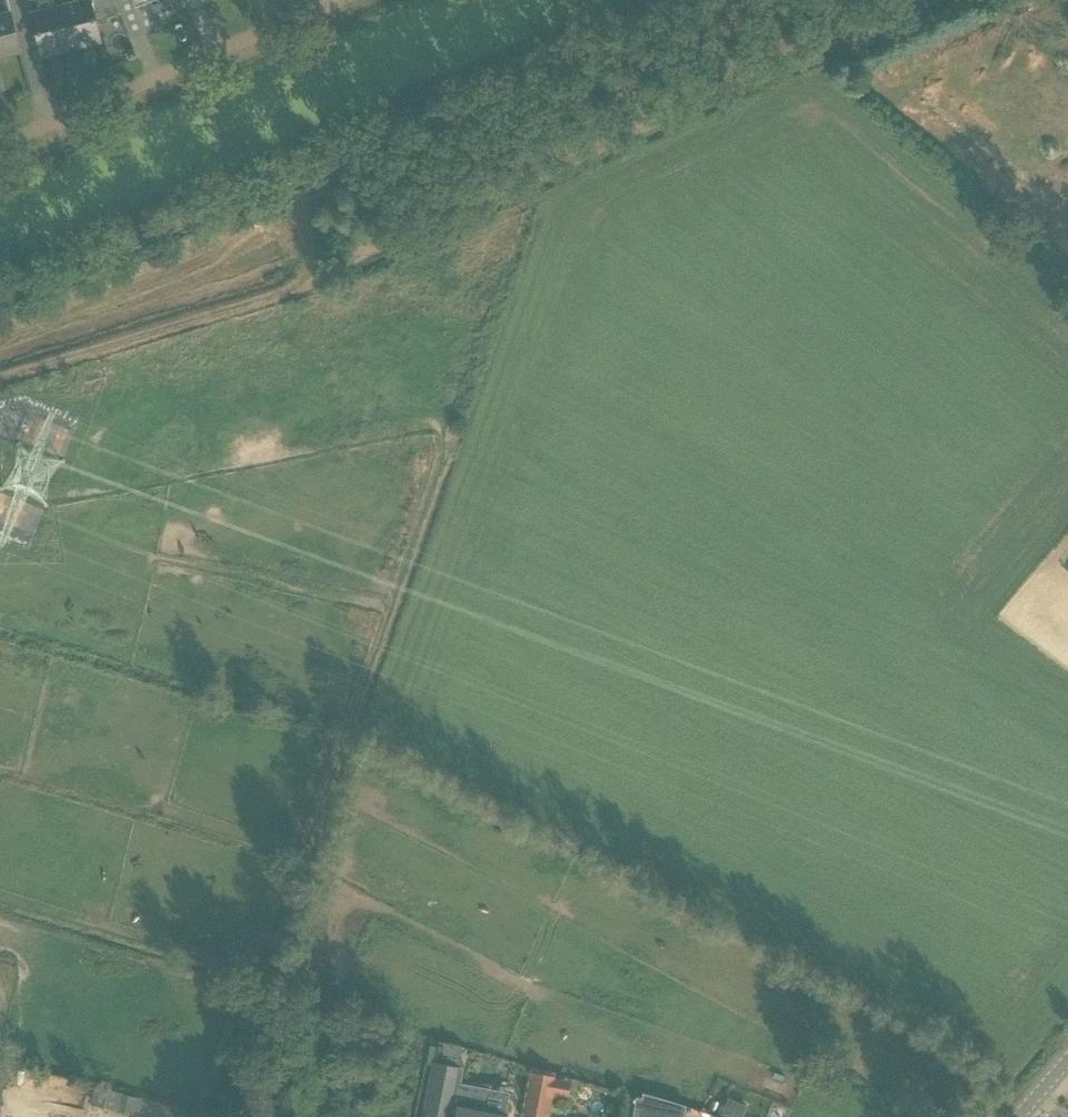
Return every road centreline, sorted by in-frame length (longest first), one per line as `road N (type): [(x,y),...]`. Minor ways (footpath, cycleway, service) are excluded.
road 1 (residential): [(0,148),(346,0)]

